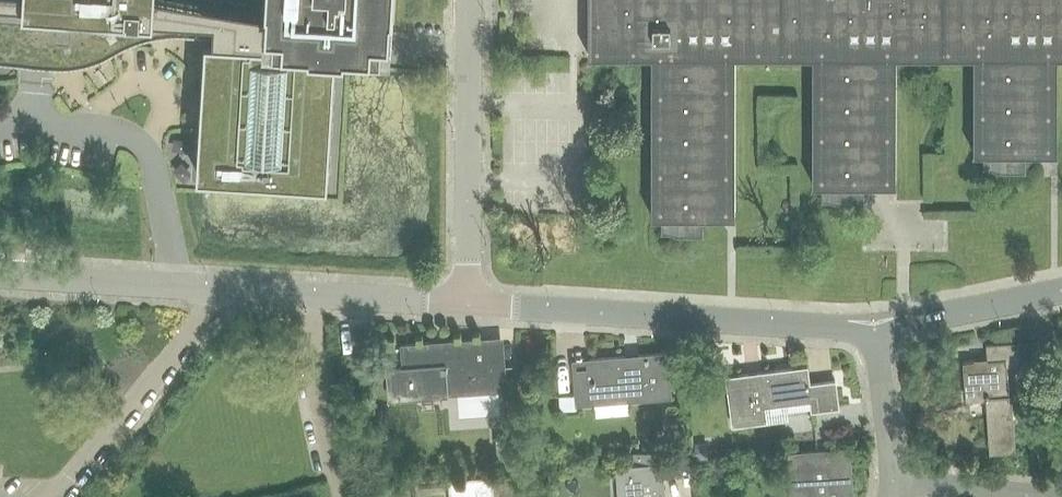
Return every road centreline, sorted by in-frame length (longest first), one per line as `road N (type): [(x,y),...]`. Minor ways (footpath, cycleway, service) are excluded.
road 1 (unclassified): [(467,305),(0,275)]
road 2 (unclassified): [(874,330),(467,305)]
road 3 (unclassified): [(469,0),(467,305)]
road 4 (unclassified): [(874,330),(1061,291)]
road 5 (residential): [(894,481),(874,330)]
road 6 (residential): [(1041,496),(894,481)]

